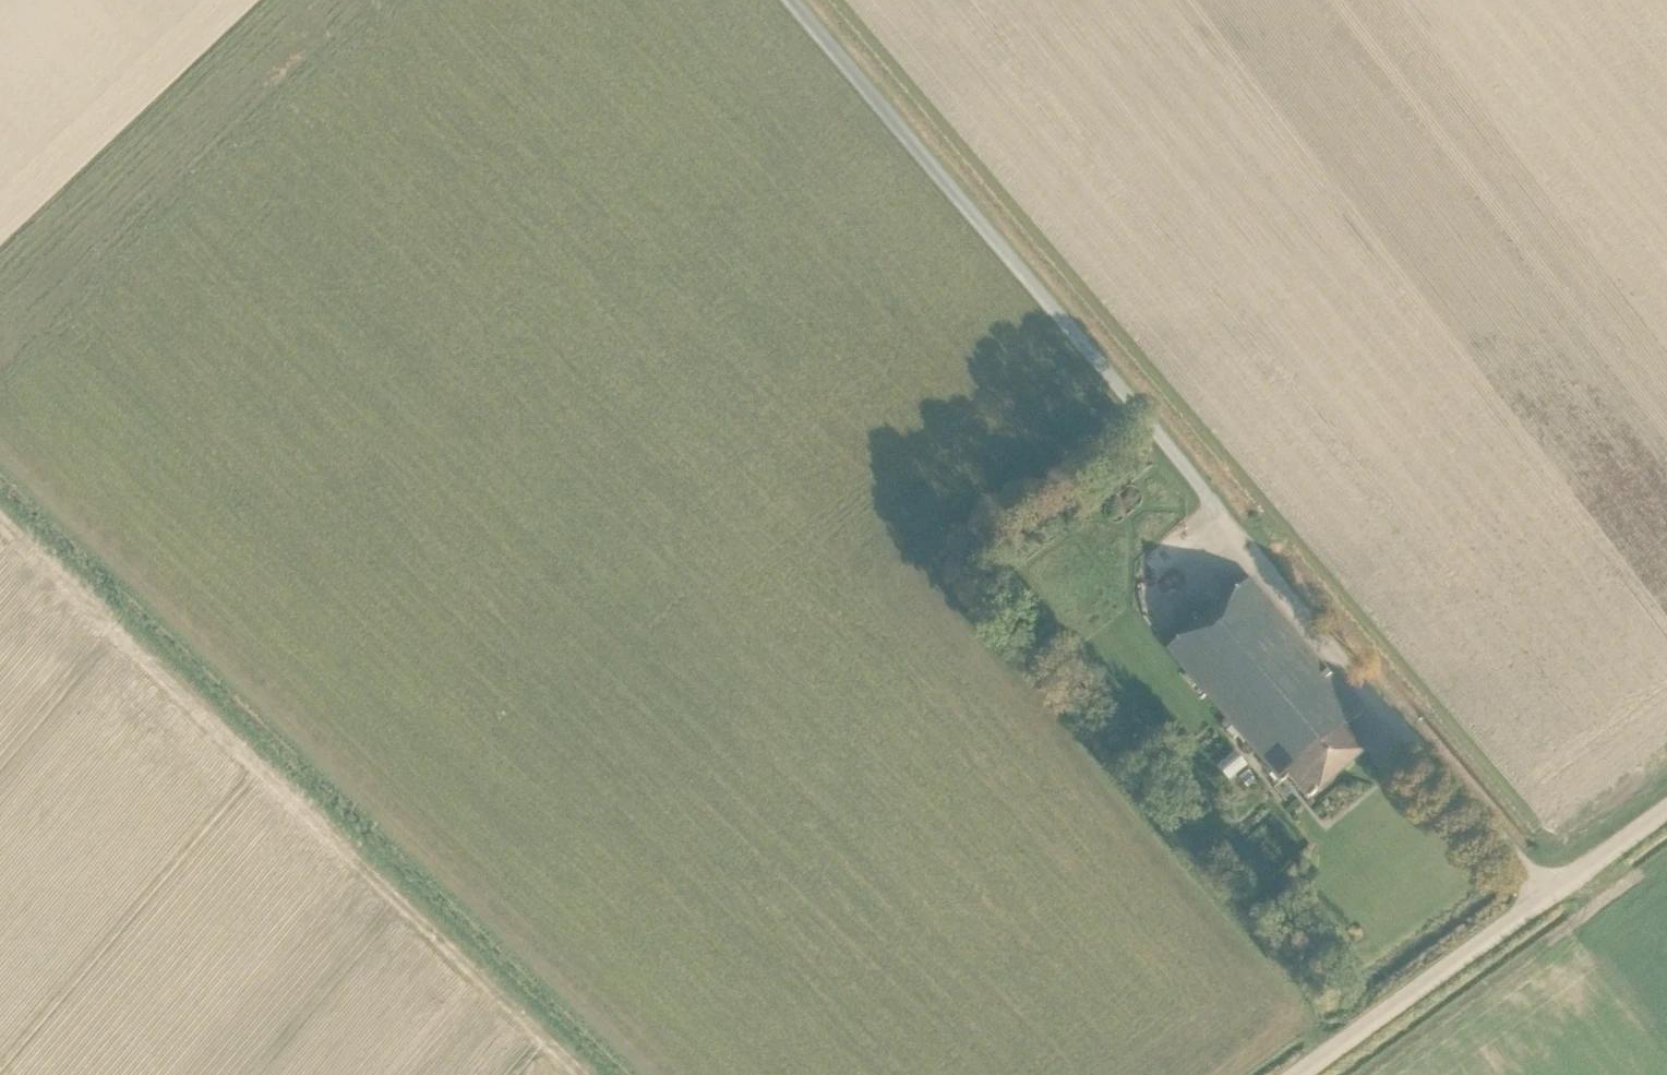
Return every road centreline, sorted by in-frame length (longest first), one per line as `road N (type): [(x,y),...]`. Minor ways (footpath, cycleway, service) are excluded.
road 1 (unclassified): [(1291,1074),(1666,804)]

